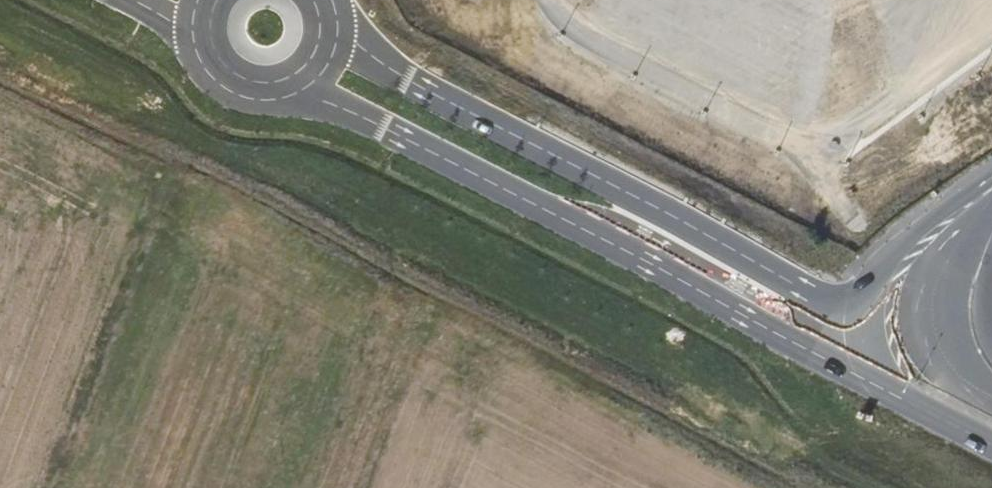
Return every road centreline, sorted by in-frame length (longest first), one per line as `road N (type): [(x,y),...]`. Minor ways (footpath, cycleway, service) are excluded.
road 1 (tertiary): [(294,94),(381,126),(991,445)]
road 2 (tertiary): [(805,289),(407,78),(337,23)]
road 3 (unclassified): [(991,176),(908,238),(863,286),(840,297),(805,289)]
road 4 (unclassified): [(950,364),(936,337),(939,283),(991,212)]
road 5 (tertiary): [(950,364),(805,289)]
road 6 (tertiary): [(189,37),(197,62),(221,88),(245,99),(294,94)]

